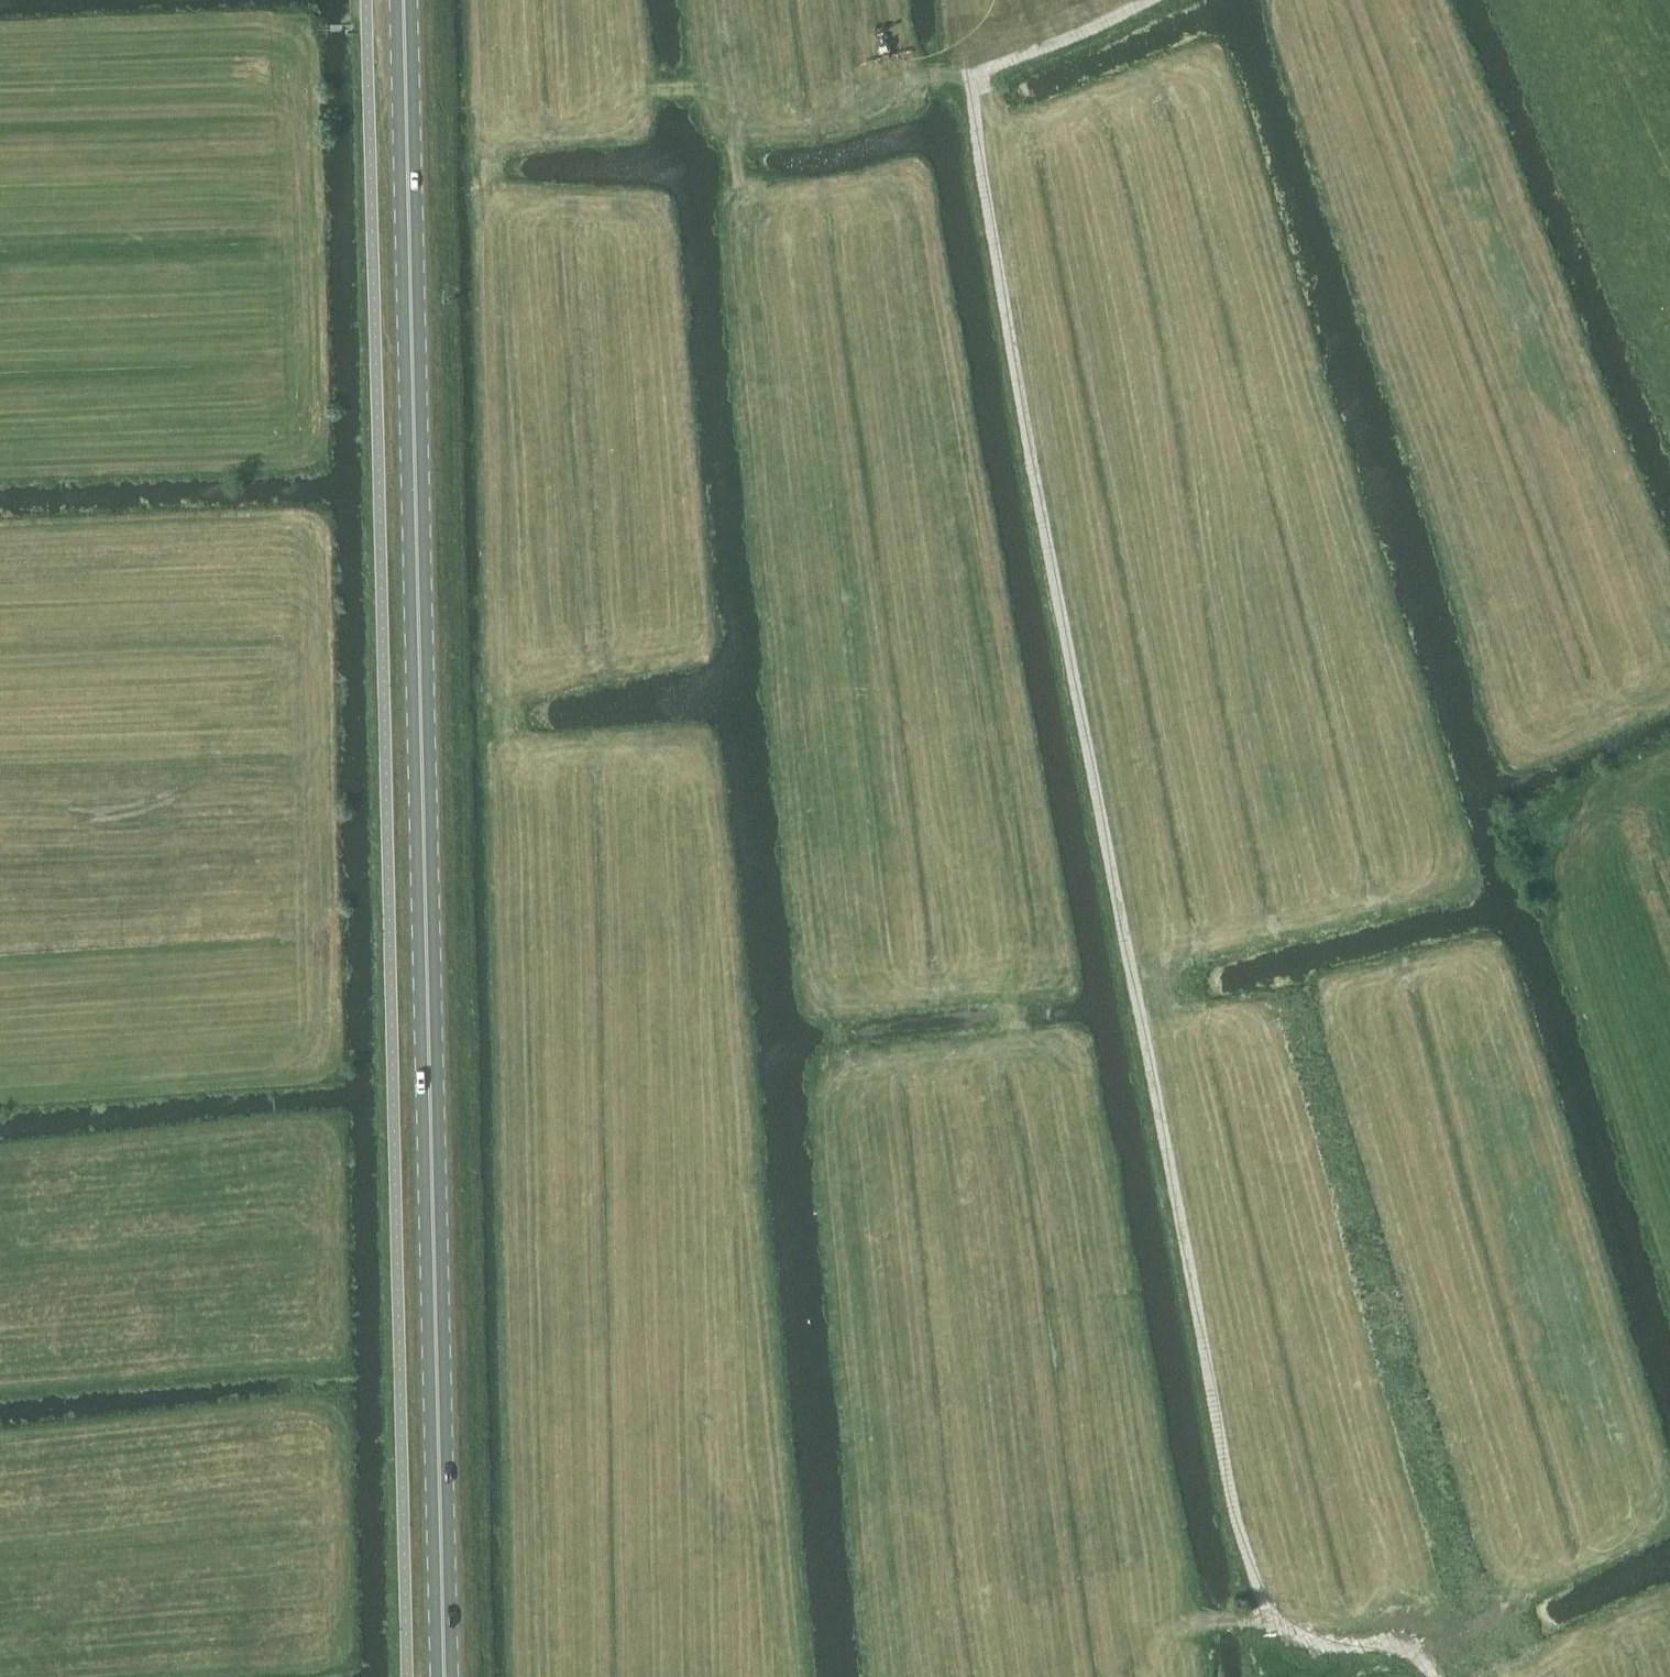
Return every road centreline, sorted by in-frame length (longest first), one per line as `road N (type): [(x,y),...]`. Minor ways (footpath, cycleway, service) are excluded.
road 1 (primary): [(438,1676),(402,0)]
road 2 (track): [(1441,1676),(1423,1645),(1311,1633),(1283,1616),(1247,1617)]

